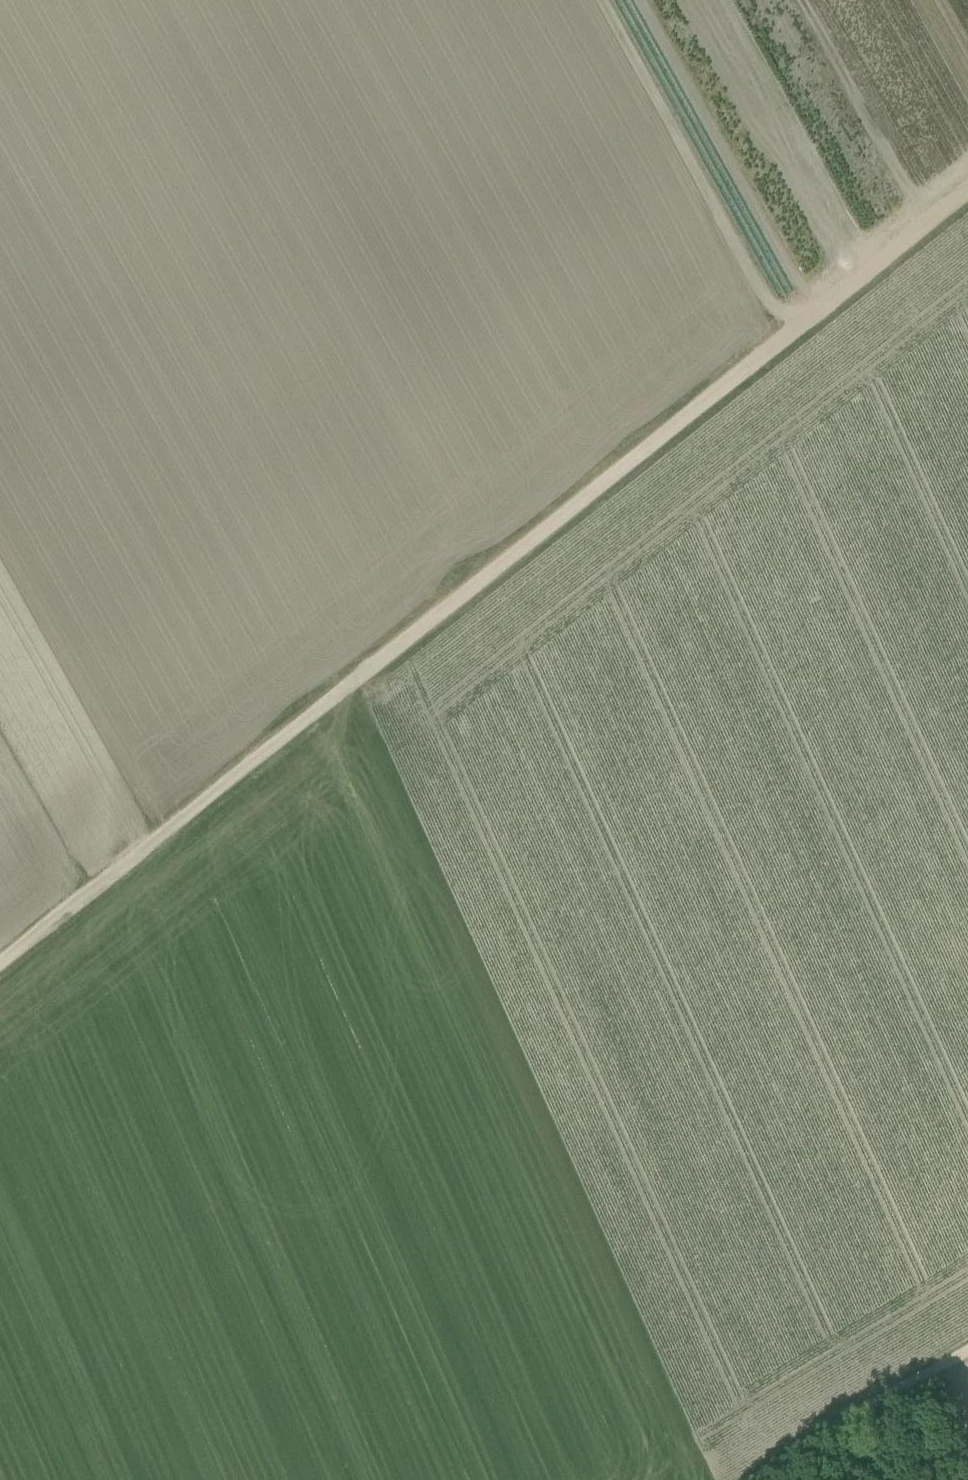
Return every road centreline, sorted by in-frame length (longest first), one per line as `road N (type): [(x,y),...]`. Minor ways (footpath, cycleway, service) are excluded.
road 1 (track): [(967,183),(0,959)]
road 2 (track): [(967,1350),(759,1479)]

